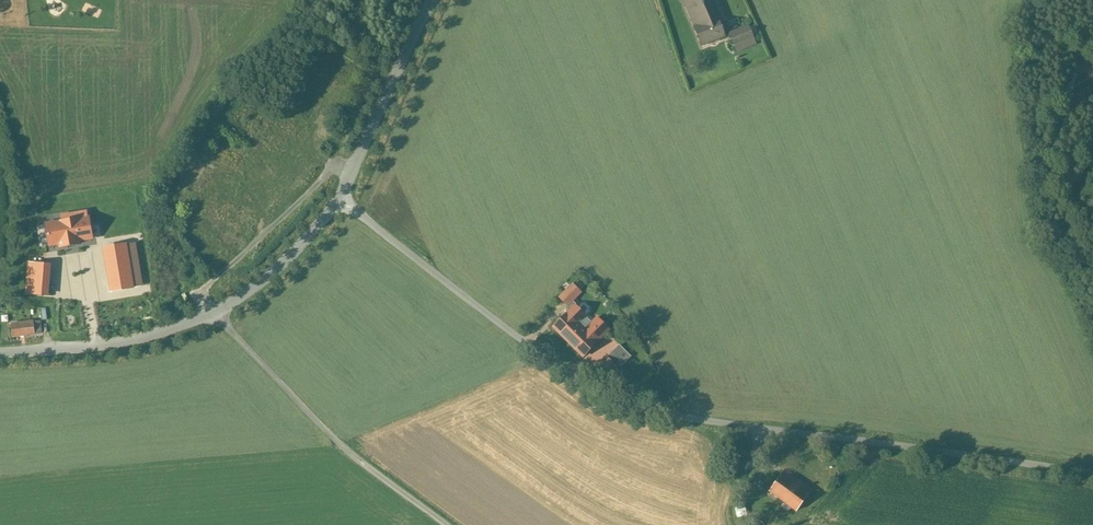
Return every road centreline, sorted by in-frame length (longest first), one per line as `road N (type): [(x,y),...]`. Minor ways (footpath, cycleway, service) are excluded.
road 1 (unclassified): [(338,199),(611,405),(1092,473)]
road 2 (residential): [(0,353),(122,342),(215,314),(298,249),(338,199)]
road 3 (residential): [(338,199),(433,0)]

